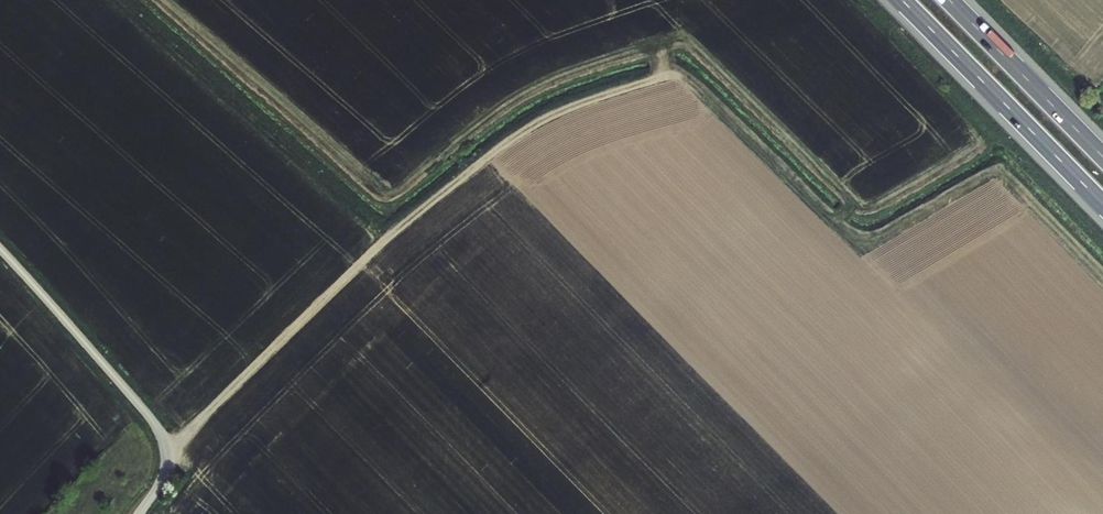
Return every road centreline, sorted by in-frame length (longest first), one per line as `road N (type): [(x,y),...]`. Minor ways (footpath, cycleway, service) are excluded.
road 1 (track): [(168,447),(388,237),(509,146),(550,118),(665,75),(684,85)]
road 2 (unclassified): [(0,262),(168,447),(142,513)]
road 3 (motorway): [(901,0),(1102,204)]
road 4 (motorway): [(1102,158),(949,0)]

